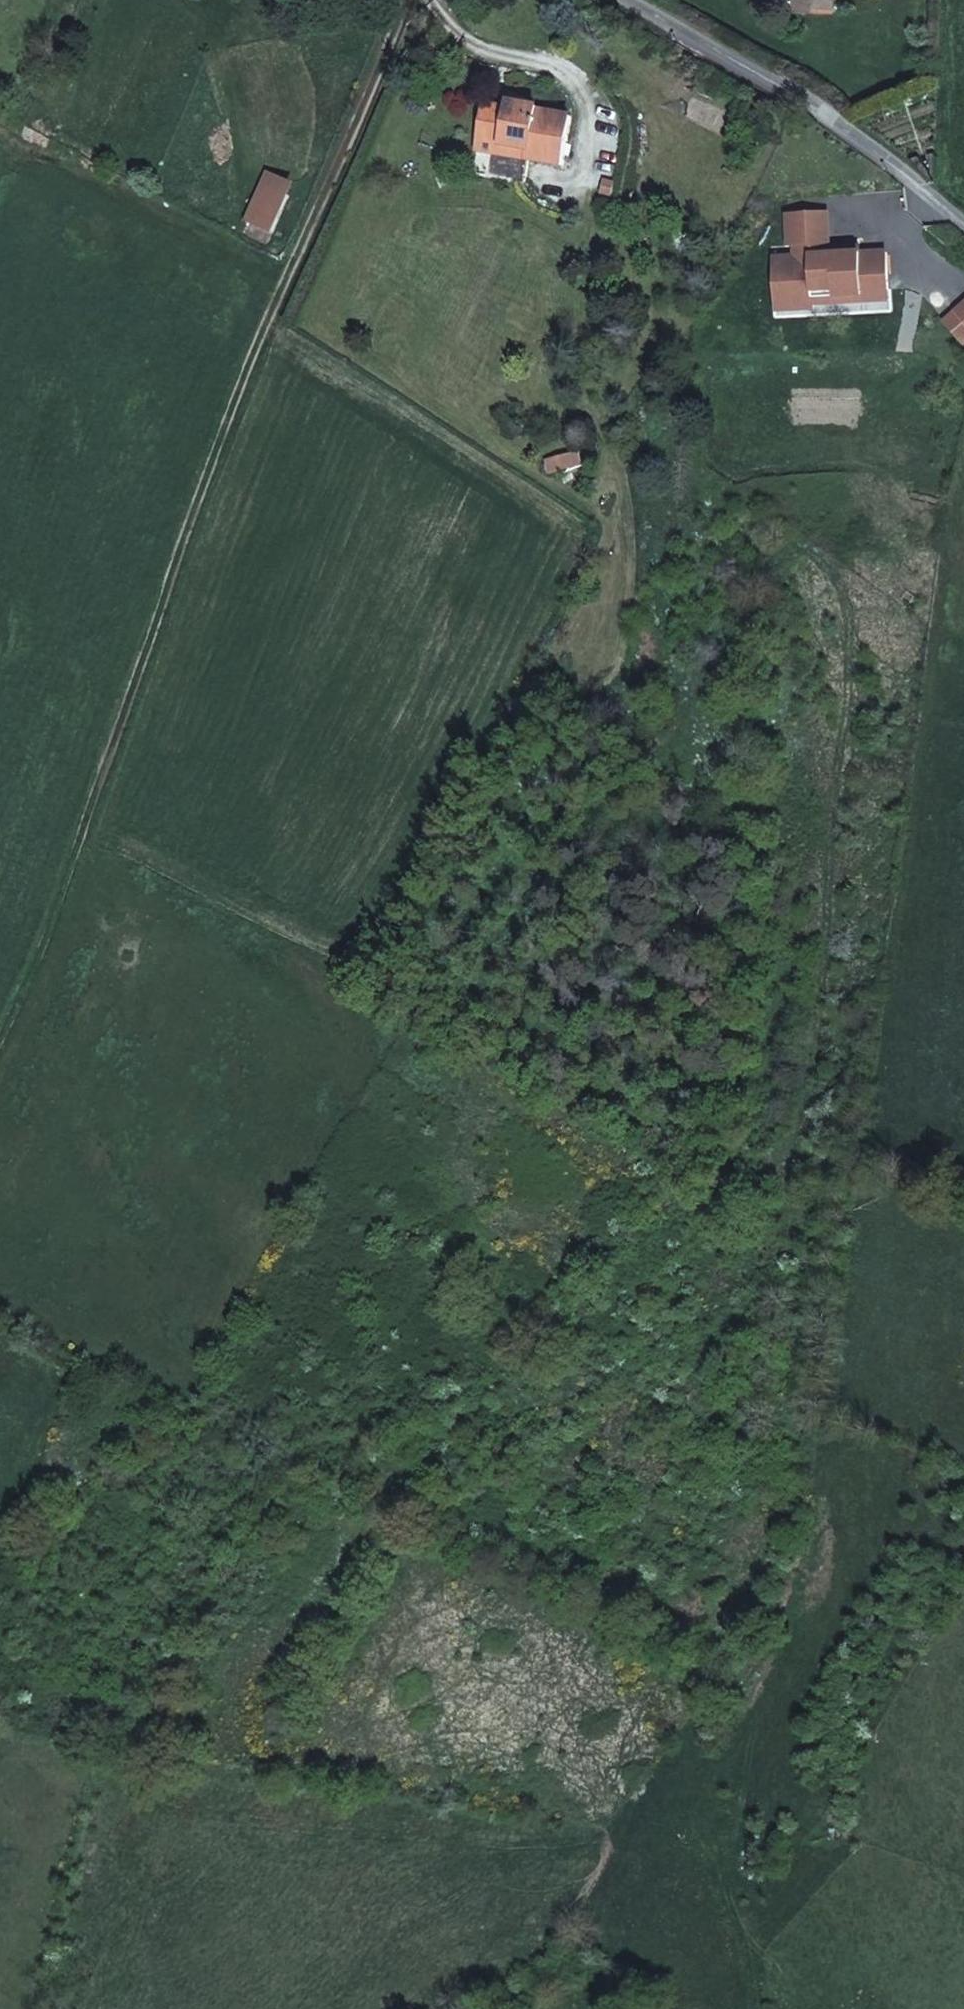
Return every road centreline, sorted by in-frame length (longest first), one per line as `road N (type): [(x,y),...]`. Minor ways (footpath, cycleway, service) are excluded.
road 1 (unclassified): [(649,0),(808,93),(963,218)]
road 2 (track): [(270,303),(399,0)]

